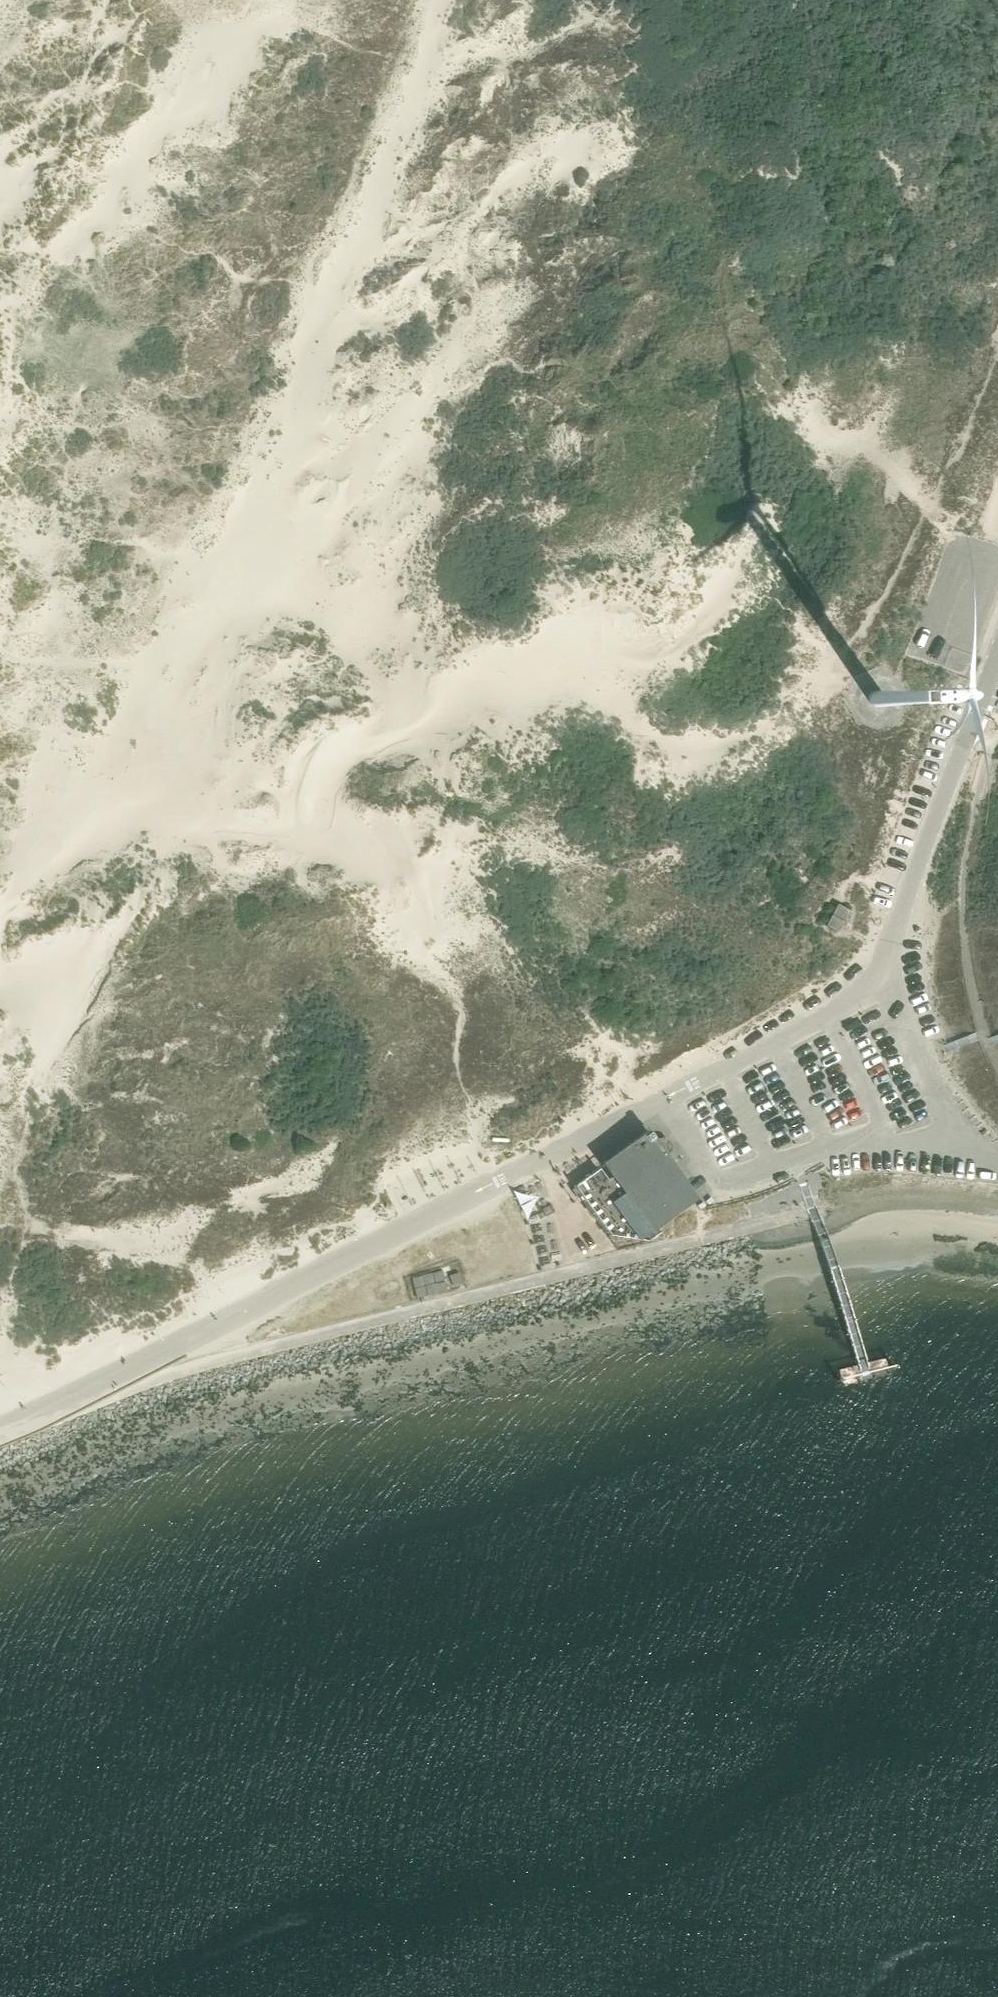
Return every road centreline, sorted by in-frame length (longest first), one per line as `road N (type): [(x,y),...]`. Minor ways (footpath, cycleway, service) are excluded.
road 1 (unclassified): [(627,1118),(827,1012),(886,964),(961,754)]

